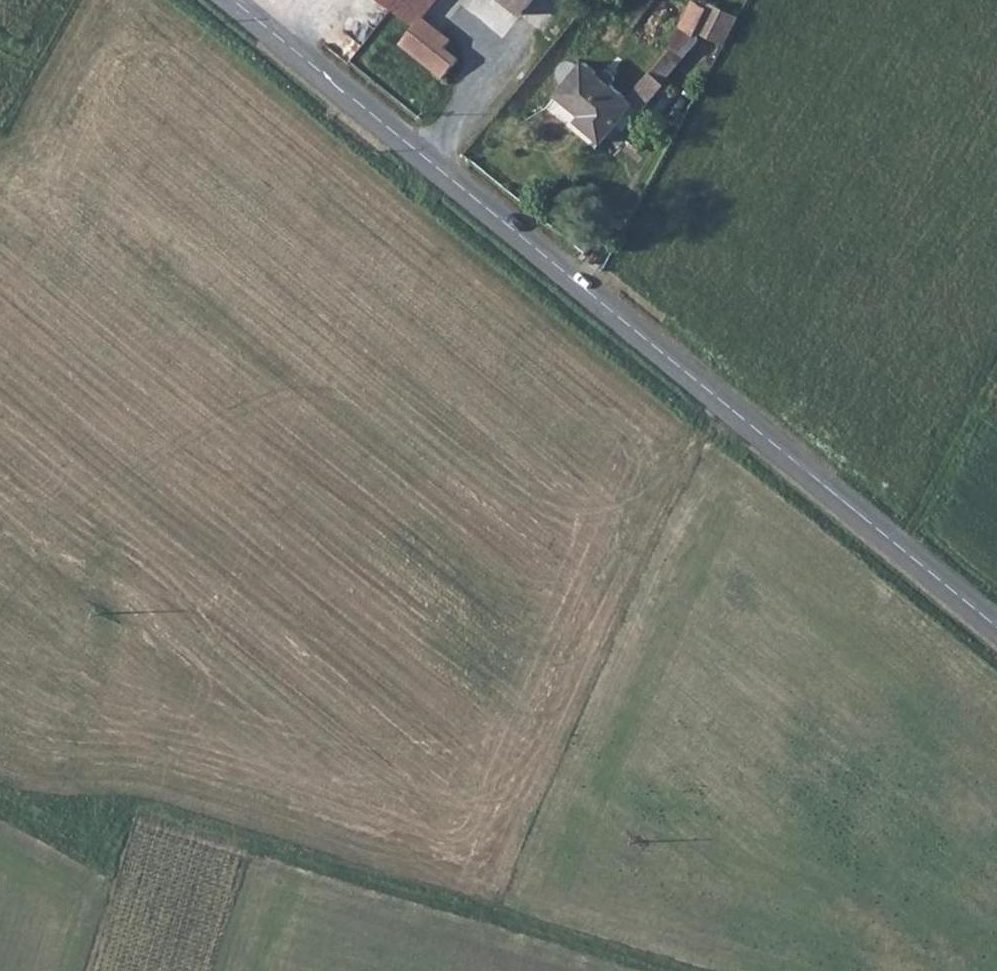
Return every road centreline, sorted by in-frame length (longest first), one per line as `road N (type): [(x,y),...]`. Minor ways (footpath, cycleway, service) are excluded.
road 1 (tertiary): [(234,0),(996,630)]

